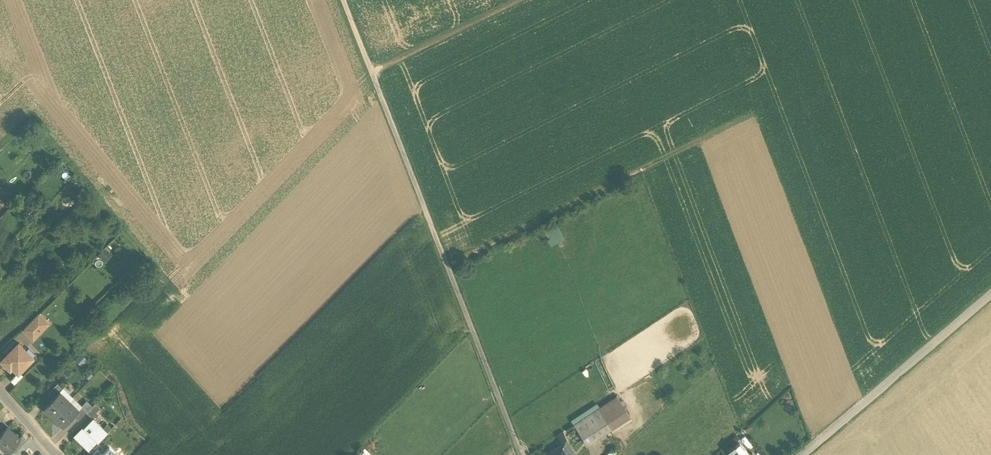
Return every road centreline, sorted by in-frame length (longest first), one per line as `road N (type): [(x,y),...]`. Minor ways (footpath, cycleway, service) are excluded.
road 1 (track): [(344,0),(516,440)]
road 2 (track): [(447,266),(750,115)]
road 3 (unclassified): [(990,294),(802,454)]
road 4 (track): [(518,0),(372,70)]

